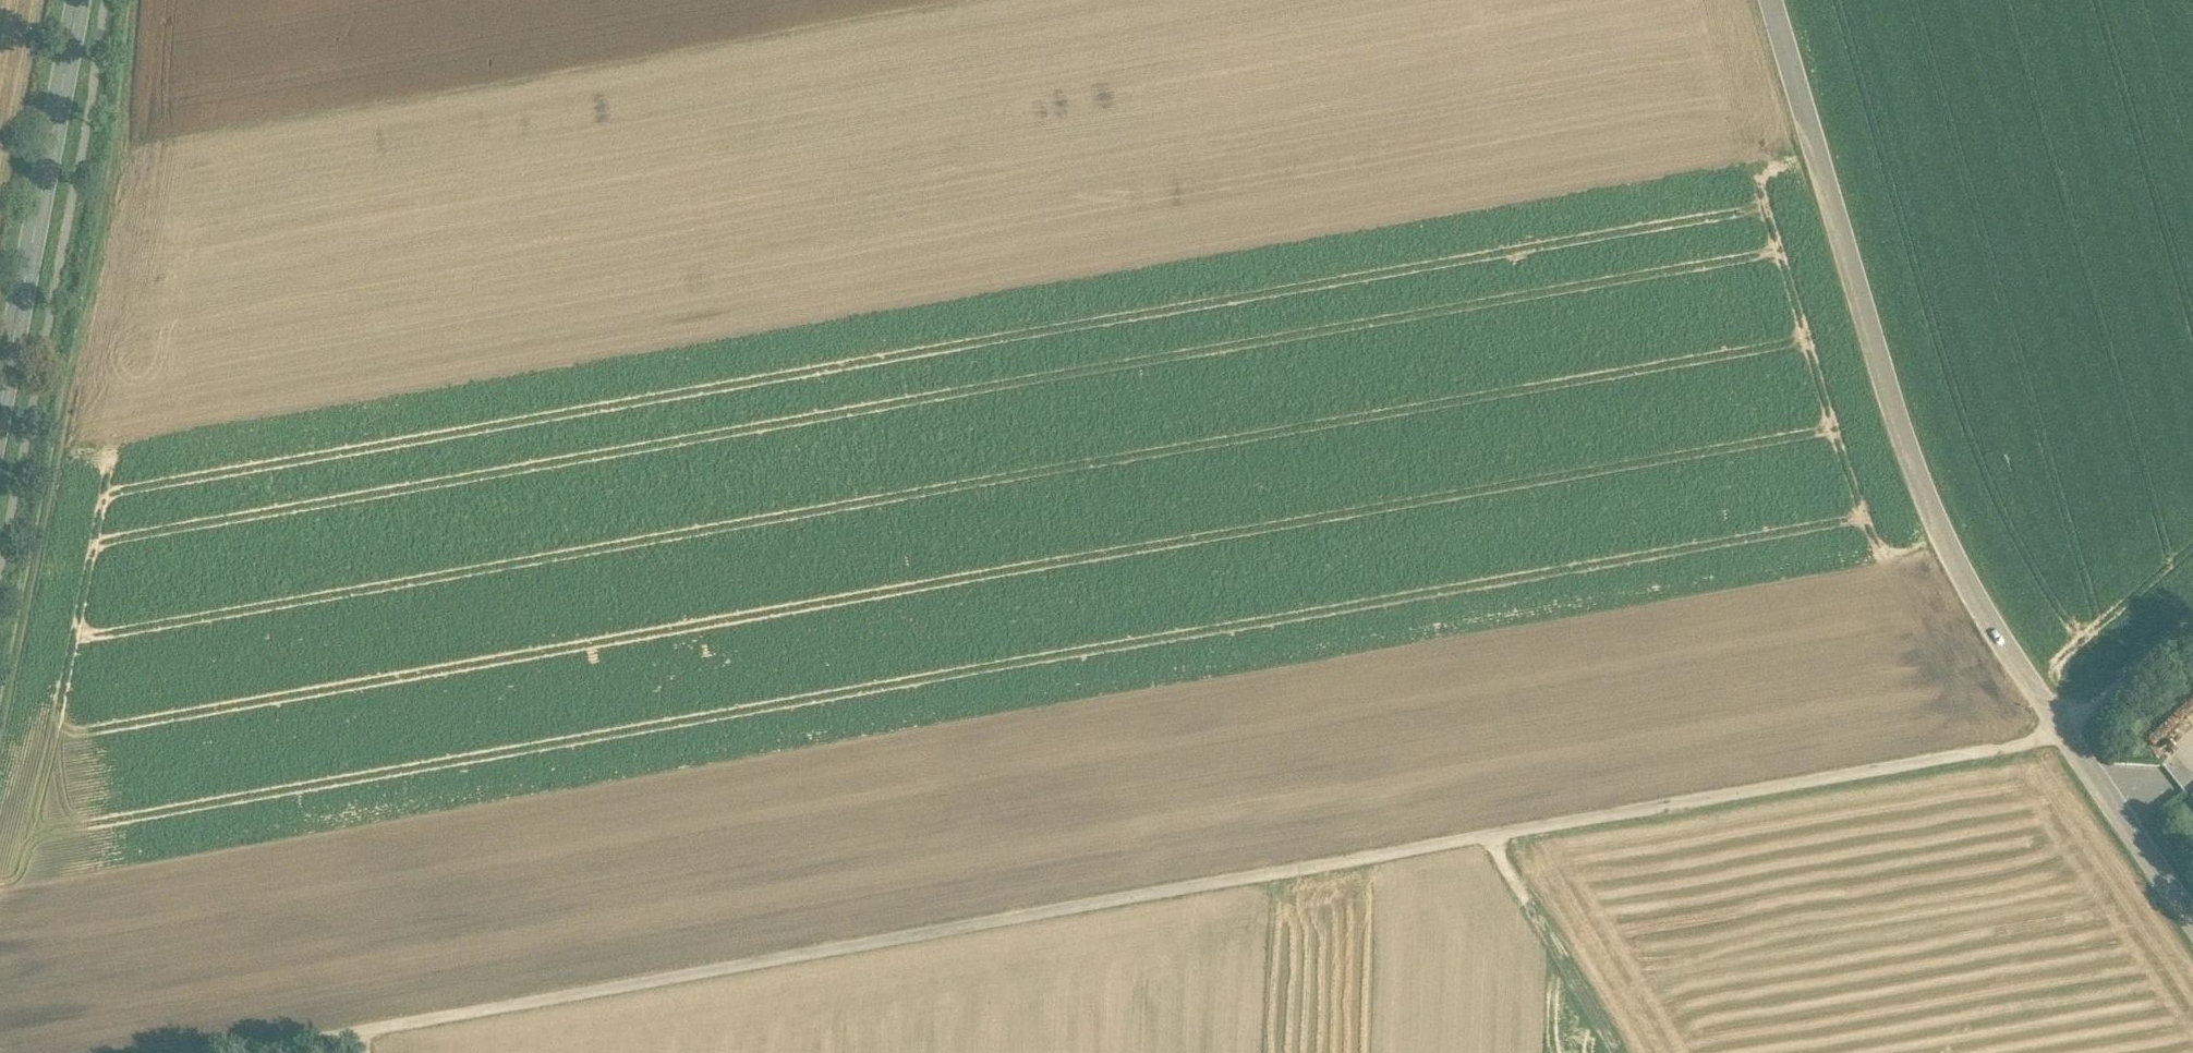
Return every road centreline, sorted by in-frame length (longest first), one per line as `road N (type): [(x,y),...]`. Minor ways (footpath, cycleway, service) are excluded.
road 1 (track): [(2192,617),(2118,684),(2042,736),(235,1052)]
road 2 (tertiary): [(1785,0),(1889,350),(1981,600),(2192,921)]
road 3 (track): [(136,0),(122,146),(0,724)]
road 4 (secondary): [(0,382),(70,0)]
road 5 (track): [(1484,838),(1616,1052)]

